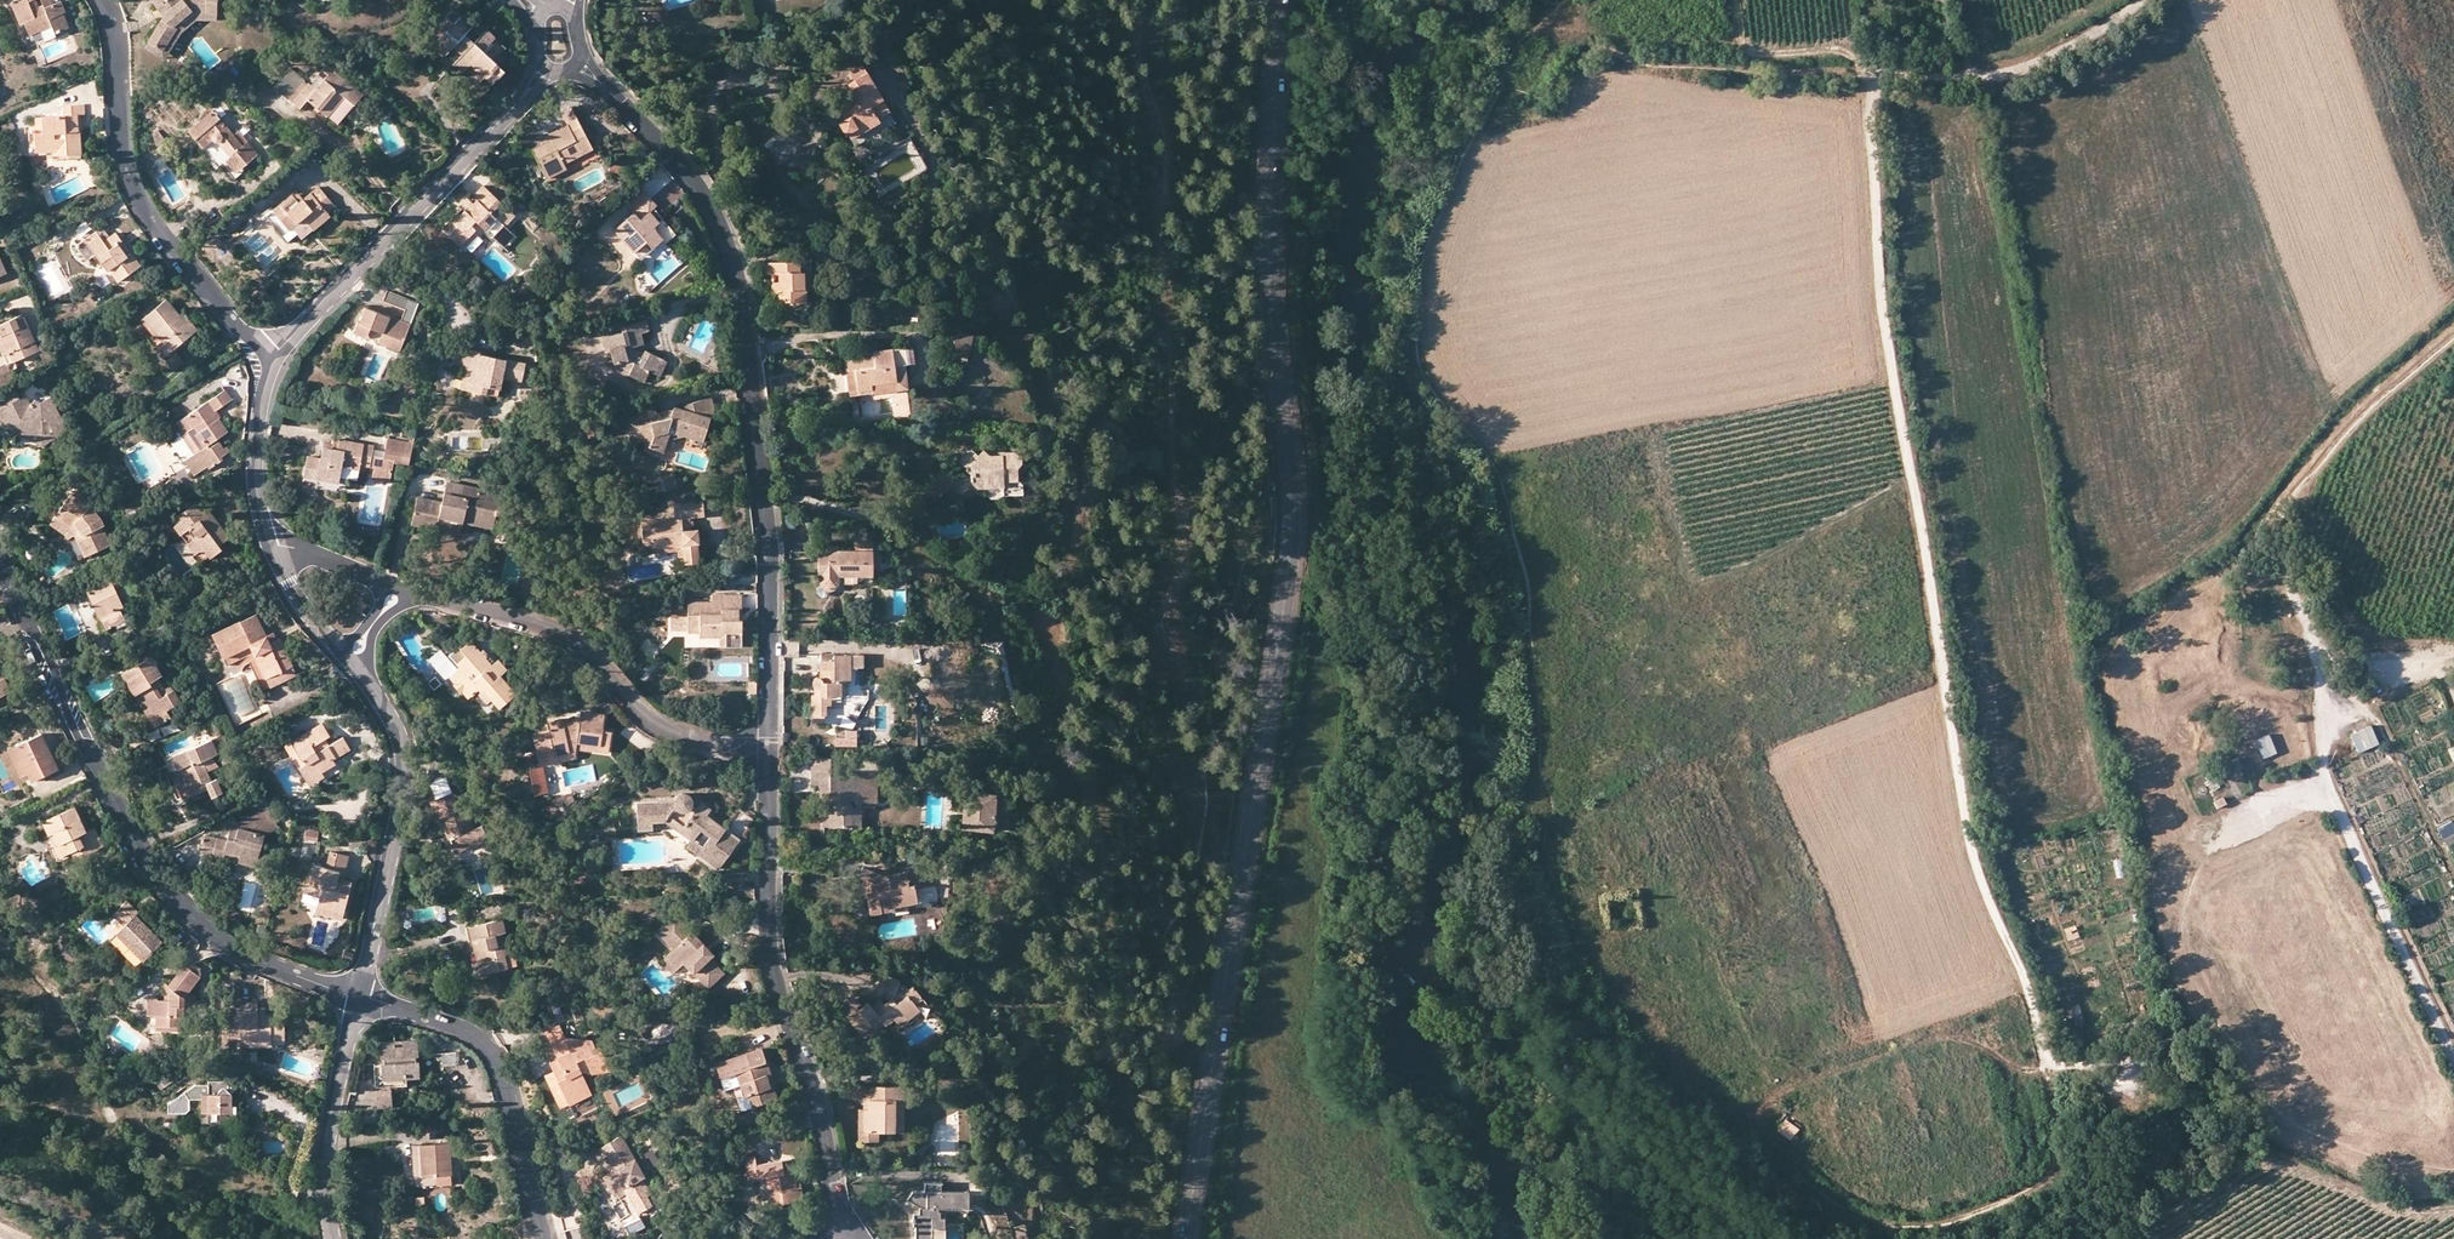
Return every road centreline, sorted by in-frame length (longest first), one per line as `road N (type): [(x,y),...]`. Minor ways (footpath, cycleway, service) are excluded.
road 1 (tertiary): [(1186,1238),(1290,543),(1271,271),(1281,0)]
road 2 (track): [(1873,75),(1881,301),(1980,889),(2030,996),(2048,1060),(2077,1069),(2164,1042)]
road 3 (residential): [(769,751),(770,574),(730,264),(720,229),(690,181),(576,66)]
road 4 (track): [(2048,1060),(2061,1174),(2048,1188),(1950,1224),(1897,1229),(1853,1222),(1787,1169),(1674,1104),(1626,1051)]
road 5 (residential): [(359,996),(232,948),(165,889),(0,568)]
road 6 (residential): [(845,1238),(770,972),(769,751)]
road 7 (residential): [(272,362),(211,298),(125,178),(105,0)]
road 8 (residential): [(272,362),(552,71)]
road 9 (residential): [(415,589),(565,631),(649,719),(699,741),(769,751)]
road 10 (track): [(2453,1063),(2324,791),(2323,757),(2342,738)]
road 11 (residential): [(542,1238),(487,1047),(445,1022),(359,996)]
road 12 (residential): [(359,996),(404,767),(402,745),(360,677)]
road 13 (residential): [(1873,75),(2003,76),(2144,0)]
road 14 (track): [(2299,489),(2281,514),(2275,550),(2315,642),(2323,757)]
road 15 (track): [(1873,75),(1605,62)]
road 16 (residential): [(336,1238),(326,1167),(359,996)]
road 17 (track): [(2453,339),(2366,415),(2299,489)]
road 18 (track): [(2299,489),(2309,567),(2344,610),(2387,635)]
road 19 (residential): [(267,376),(256,476),(271,540)]
road 20 (residential): [(334,647),(290,585),(271,540)]

